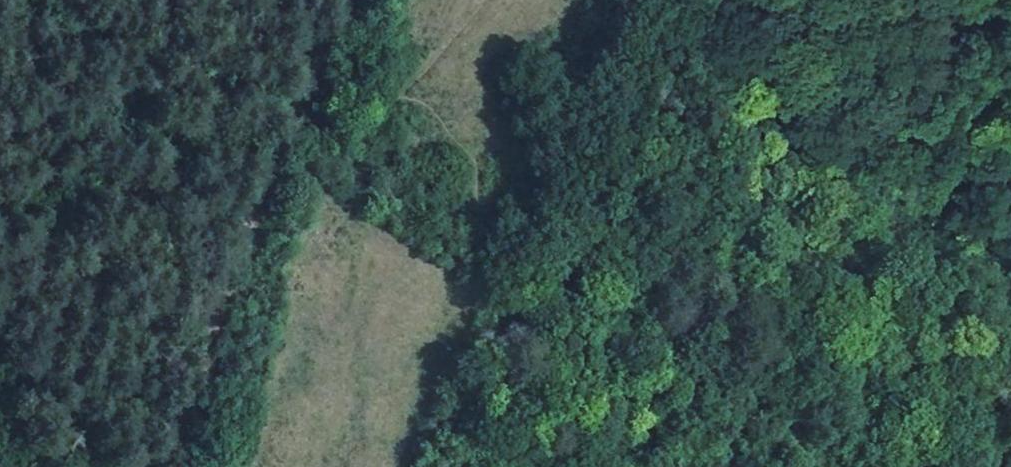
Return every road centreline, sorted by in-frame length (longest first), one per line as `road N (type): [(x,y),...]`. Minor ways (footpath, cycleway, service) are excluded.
road 1 (track): [(183,466),(258,217),(348,0)]

